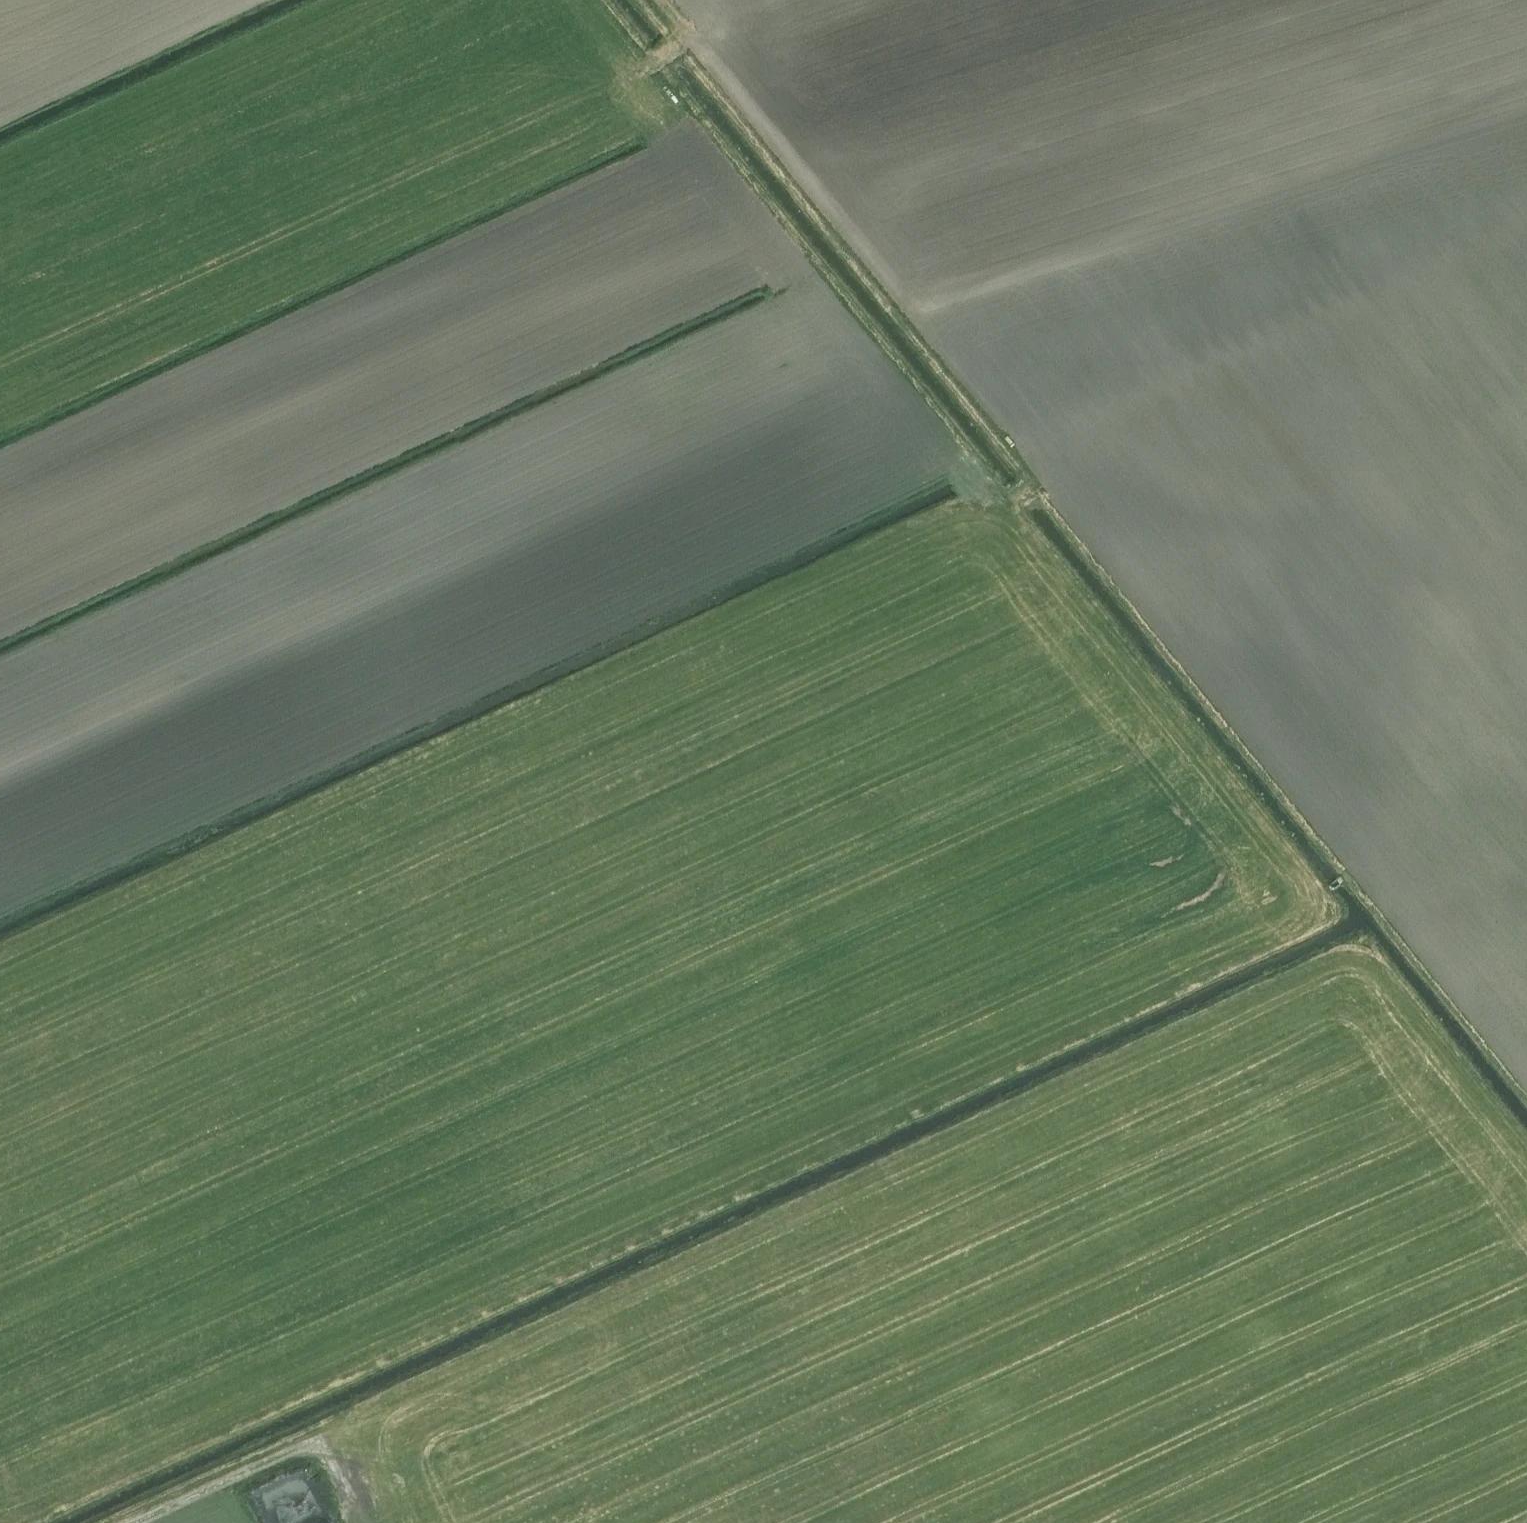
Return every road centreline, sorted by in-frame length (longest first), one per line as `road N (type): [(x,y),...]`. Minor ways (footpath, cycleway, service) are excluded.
road 1 (track): [(308,1448),(147,1522)]

